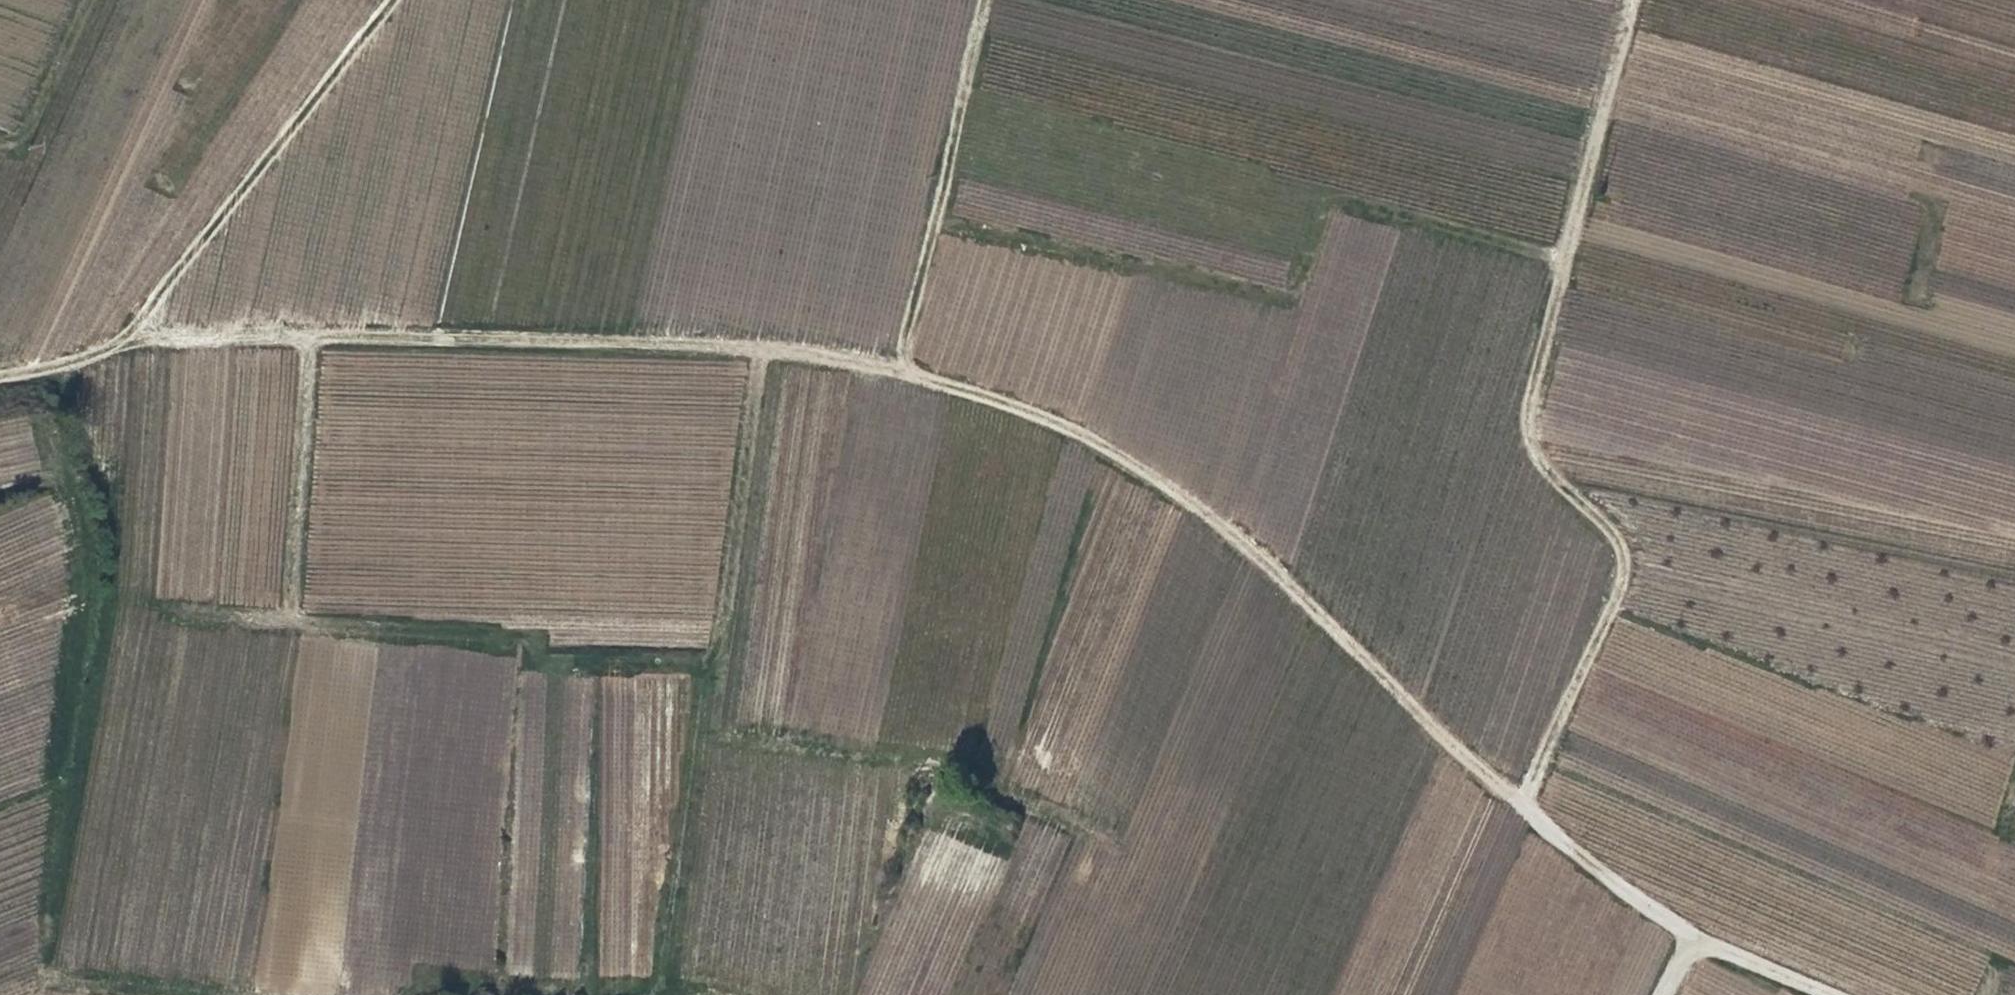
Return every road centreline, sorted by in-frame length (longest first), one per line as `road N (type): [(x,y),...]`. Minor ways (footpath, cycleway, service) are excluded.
road 1 (track): [(0,374),(104,343),(308,333),(903,371),(1182,492),(1561,842),(1694,941),(1831,994)]
road 2 (track): [(1632,0),(1527,440),(1549,477),(1622,548),(1625,574),(1521,803)]

